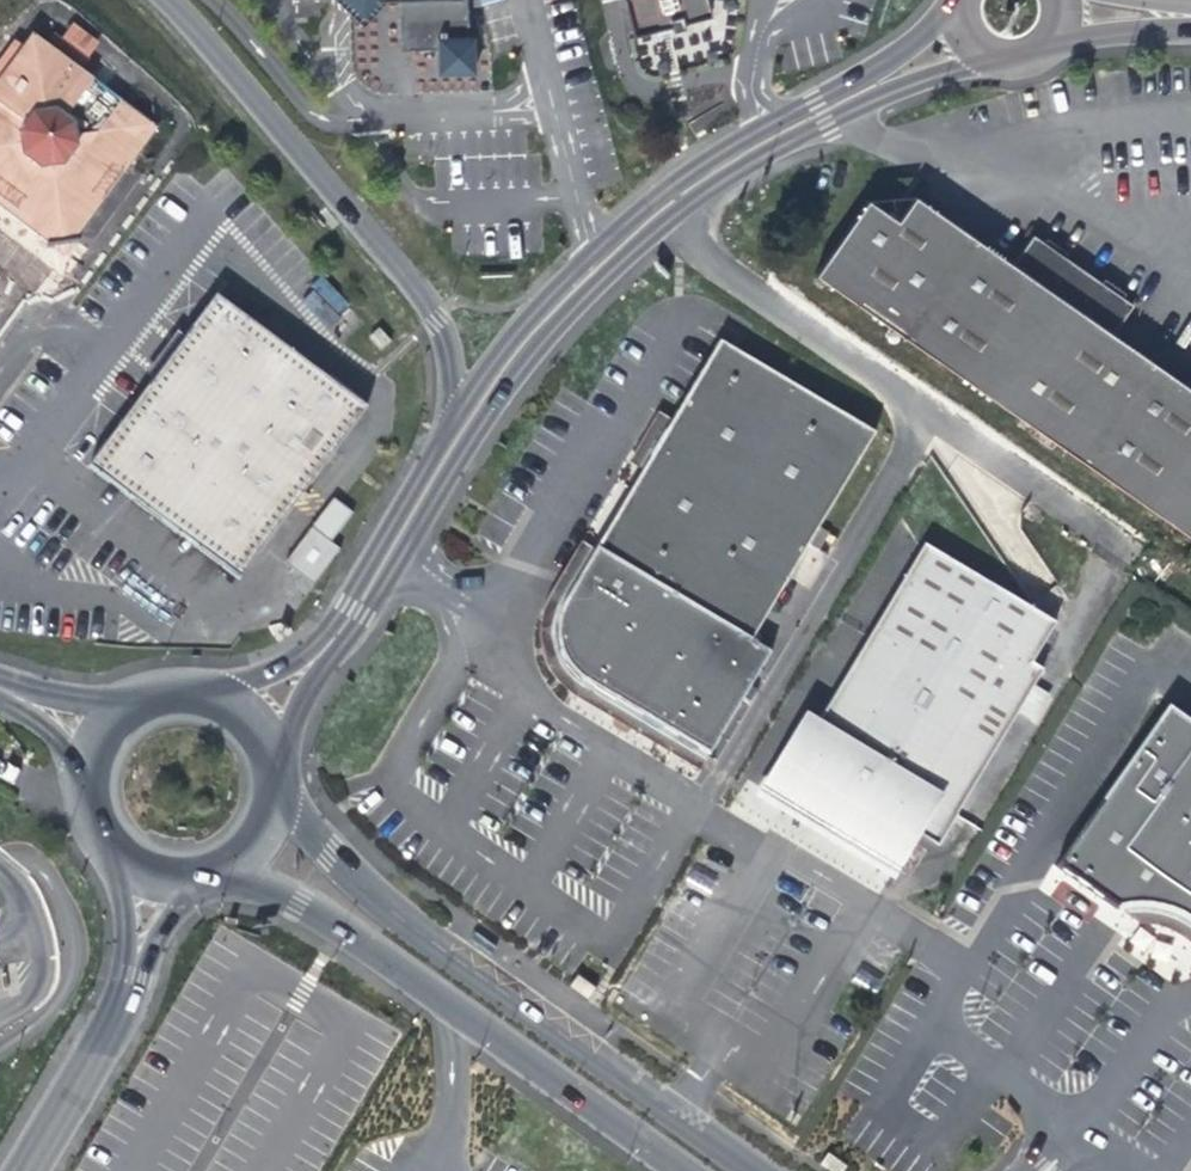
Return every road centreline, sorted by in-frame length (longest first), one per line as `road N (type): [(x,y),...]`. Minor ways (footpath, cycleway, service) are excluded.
road 1 (unclassified): [(782,1170),(398,911),(333,850),(286,780)]
road 2 (residential): [(460,428),(522,337),(653,209),(800,117),(896,73)]
road 3 (unclassified): [(212,875),(302,904),(673,1170)]
road 4 (secondary): [(171,0),(429,300),(460,428)]
road 5 (unclassified): [(21,1170),(113,1023),(146,928),(152,873)]
road 6 (unclassified): [(228,690),(167,682),(114,712),(96,737),(87,791),(94,817),(128,860),(152,873)]
road 7 (residential): [(460,428),(388,558),(316,658)]
road 8 (unclassified): [(212,875),(256,850),(282,805),(286,780)]
road 9 (residential): [(1062,40),(1184,15)]

